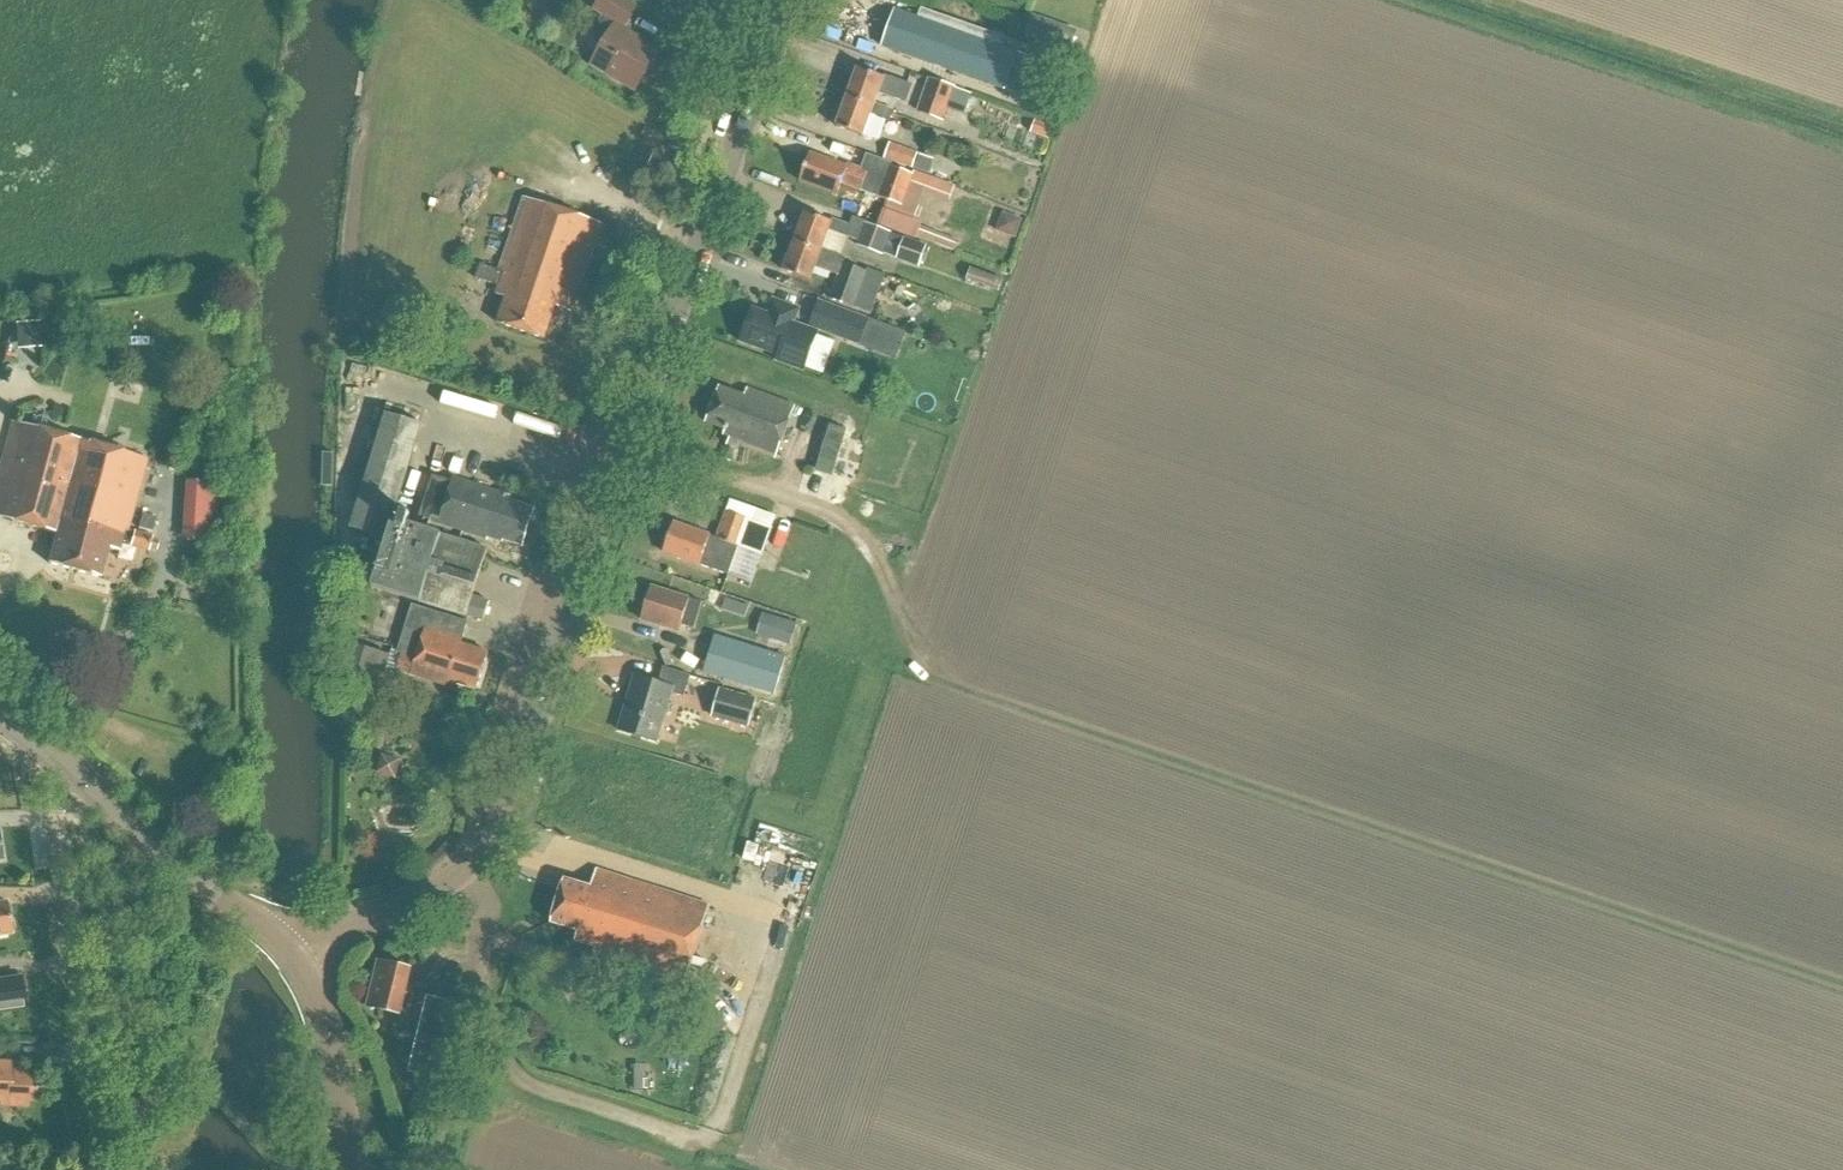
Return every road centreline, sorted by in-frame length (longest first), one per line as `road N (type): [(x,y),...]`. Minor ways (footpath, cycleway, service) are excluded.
road 1 (tertiary): [(303,960),(471,867),(500,828),(520,789),(626,449),(796,0)]
road 2 (residential): [(102,1169),(50,823),(62,800)]
road 3 (secondary): [(303,960),(183,873),(77,781)]
road 4 (secondary): [(357,1169),(338,1112),(320,1000),(303,960)]

